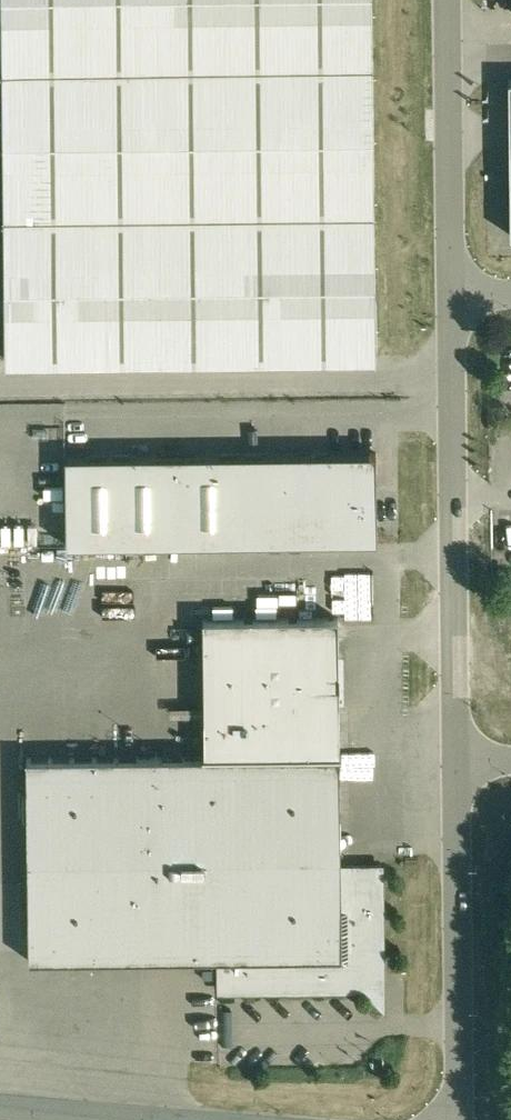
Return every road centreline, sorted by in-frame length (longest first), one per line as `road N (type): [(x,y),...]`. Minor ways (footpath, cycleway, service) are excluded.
road 1 (unclassified): [(456,764),(449,297)]
road 2 (unclassified): [(460,1119),(456,764)]
road 3 (unclassified): [(449,297),(446,0)]
road 4 (unclassified): [(123,1119),(0,1111)]

